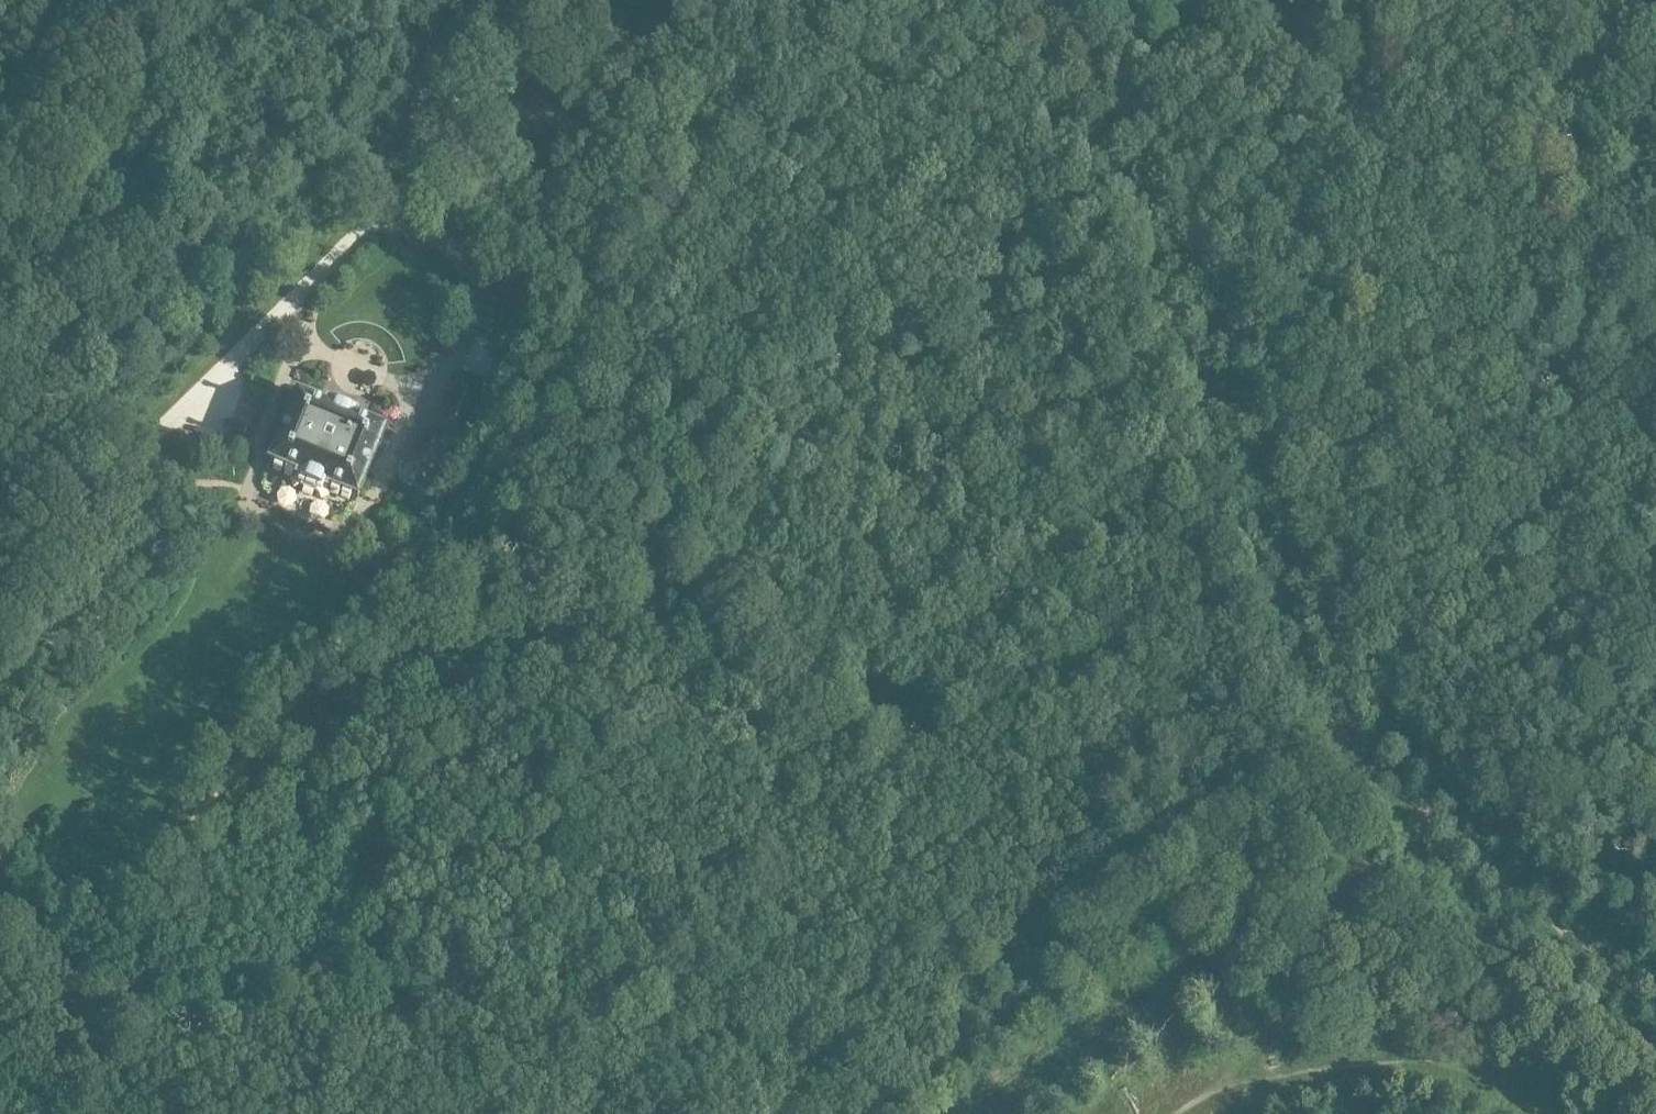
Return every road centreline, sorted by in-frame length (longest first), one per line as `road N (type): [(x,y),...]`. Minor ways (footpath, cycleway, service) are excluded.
road 1 (track): [(612,0),(376,214),(0,592)]
road 2 (track): [(723,1113),(842,1036),(1021,938),(1210,810),(1326,759)]
road 3 (track): [(545,434),(405,556),(393,581),(188,829)]

